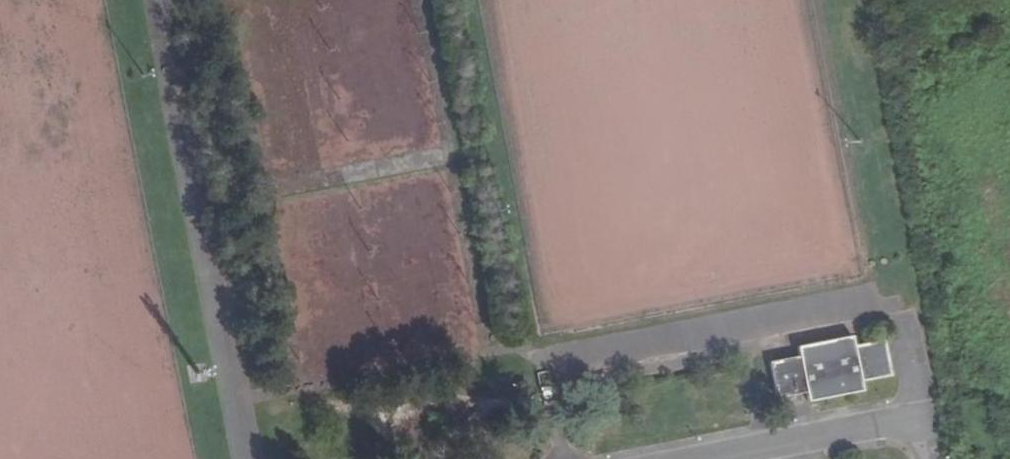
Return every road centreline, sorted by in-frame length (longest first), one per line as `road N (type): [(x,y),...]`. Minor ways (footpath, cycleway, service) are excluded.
road 1 (unclassified): [(922,418),(714,458)]

